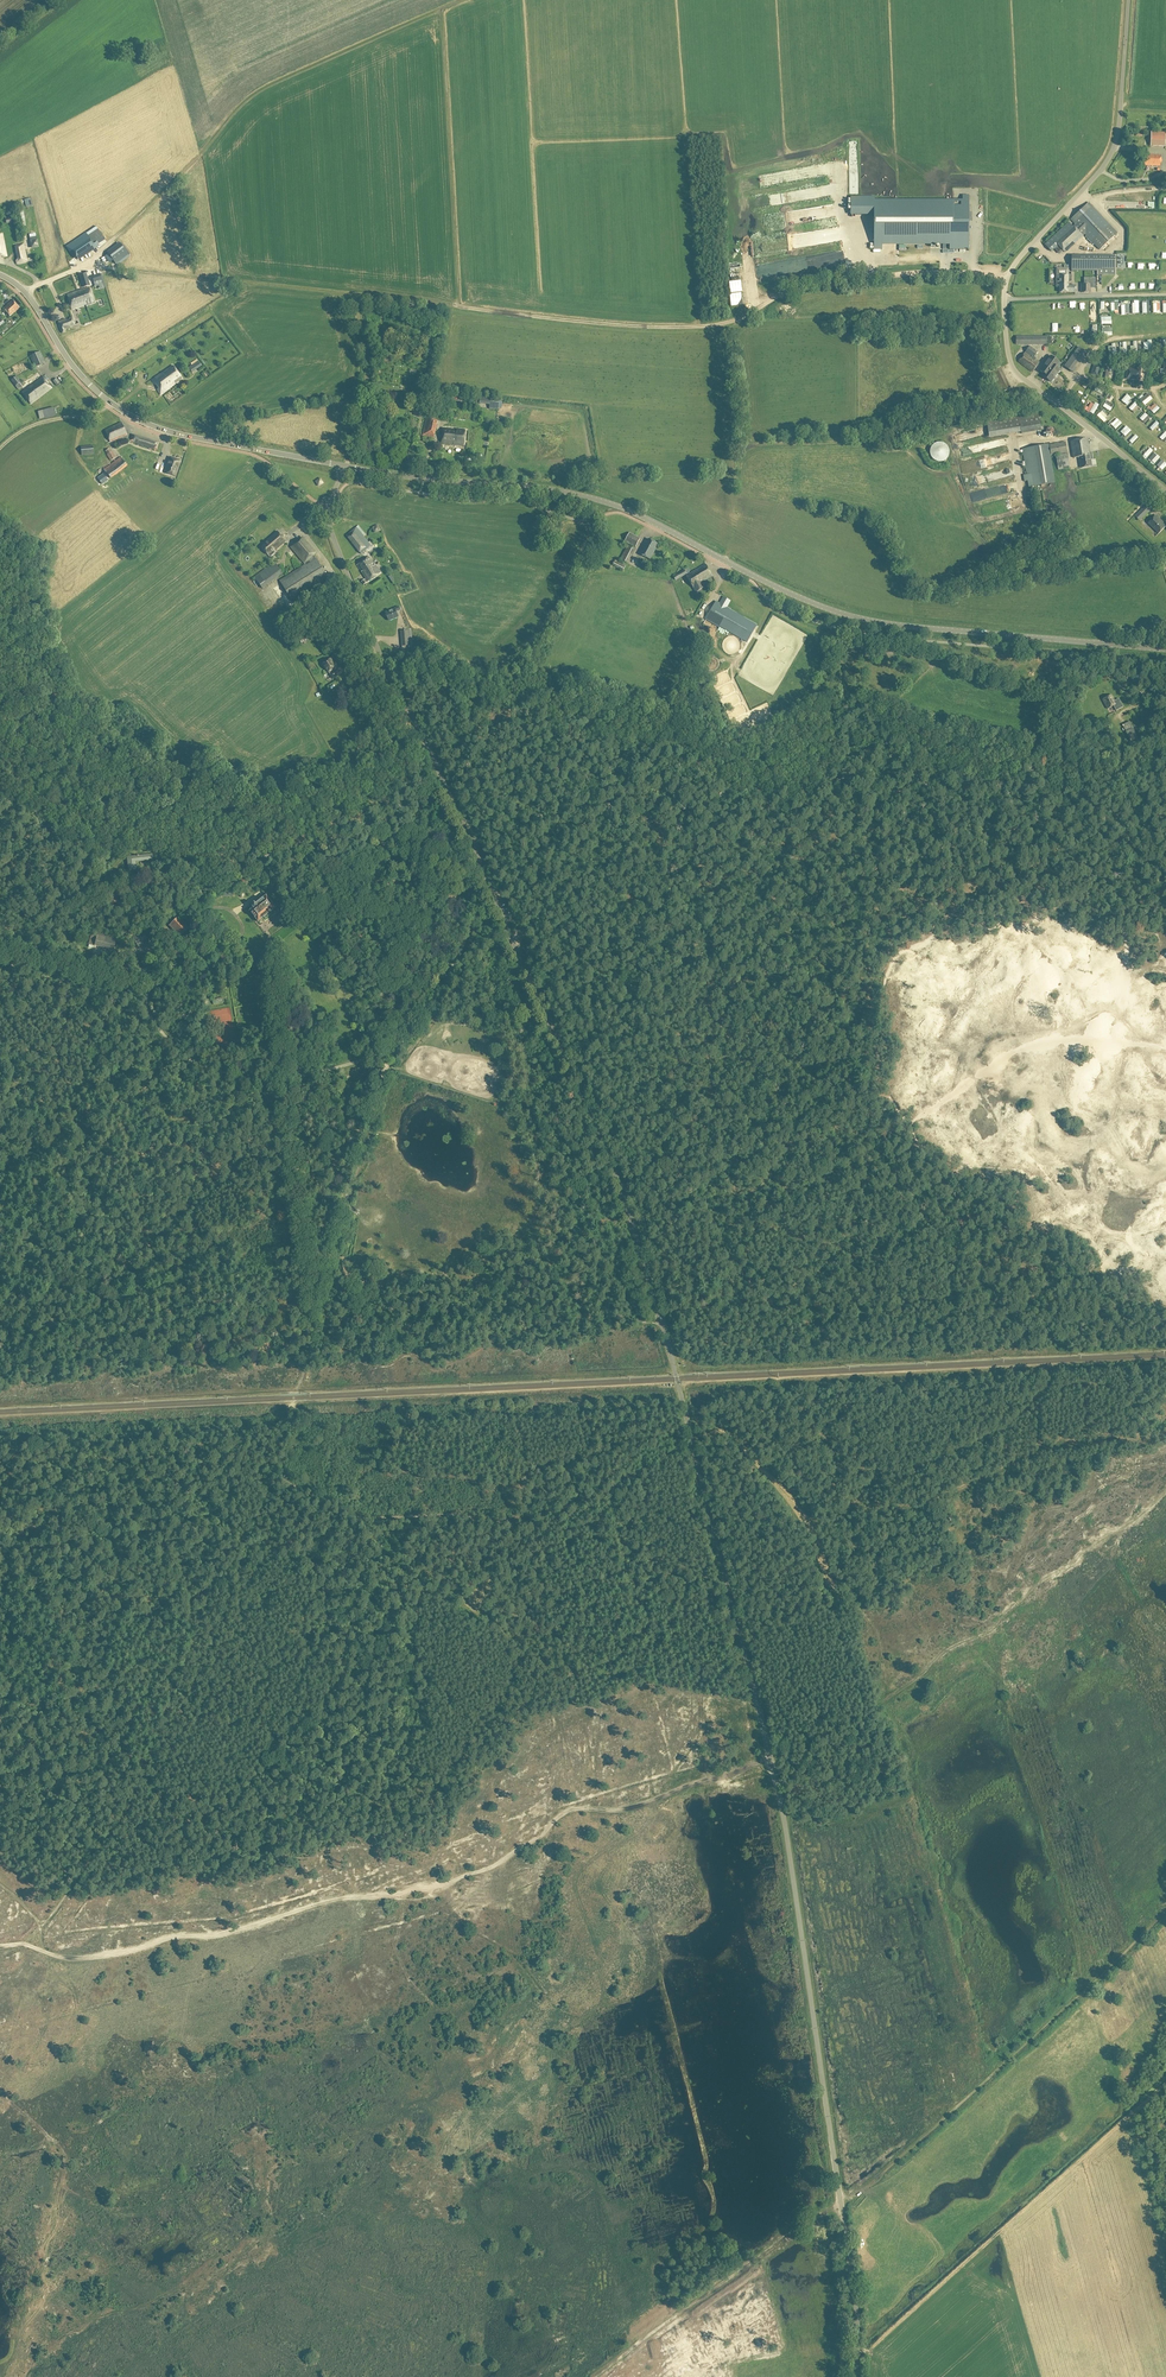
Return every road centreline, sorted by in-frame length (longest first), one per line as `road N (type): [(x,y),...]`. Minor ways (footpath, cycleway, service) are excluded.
road 1 (unclassified): [(856,2376),(856,2302),(780,1798),(655,1299),(600,1136),(489,888)]
road 2 (tertiary): [(1165,650),(875,623),(580,494),(346,466)]
road 3 (track): [(771,1763),(630,1808),(573,1810),(490,1870),(426,1887),(333,1899),(222,1934),(111,1954),(71,1959),(21,1942),(0,1947)]
road 4 (track): [(592,2376),(864,2188),(1165,1912)]
road 5 (track): [(1007,278),(935,272),(833,281),(728,322),(685,327),(362,295)]
road 6 (unclassified): [(1165,490),(1028,384),(1007,343),(1005,288),(1015,263),(1115,145),(1128,0)]
road 7 (unclassified): [(148,986),(149,1011),(164,1034),(230,1068),(295,1074),(372,1057),(420,1024),(489,888)]
road 8 (track): [(462,0),(258,91),(85,265)]
road 9 (unclassified): [(489,888),(330,528),(346,466)]
road 10 (tertiary): [(346,466),(178,434),(132,416),(78,372),(27,293),(0,274)]
road 11 (track): [(442,9),(458,306)]
road 12 (track): [(309,1303),(282,1078)]
road 13 (track): [(346,466),(368,380),(362,295)]
road 14 (track): [(1028,384),(927,424),(877,428)]
road 15 (track): [(0,945),(148,979)]
road 16 (track): [(887,1696),(837,1730),(770,1757)]

